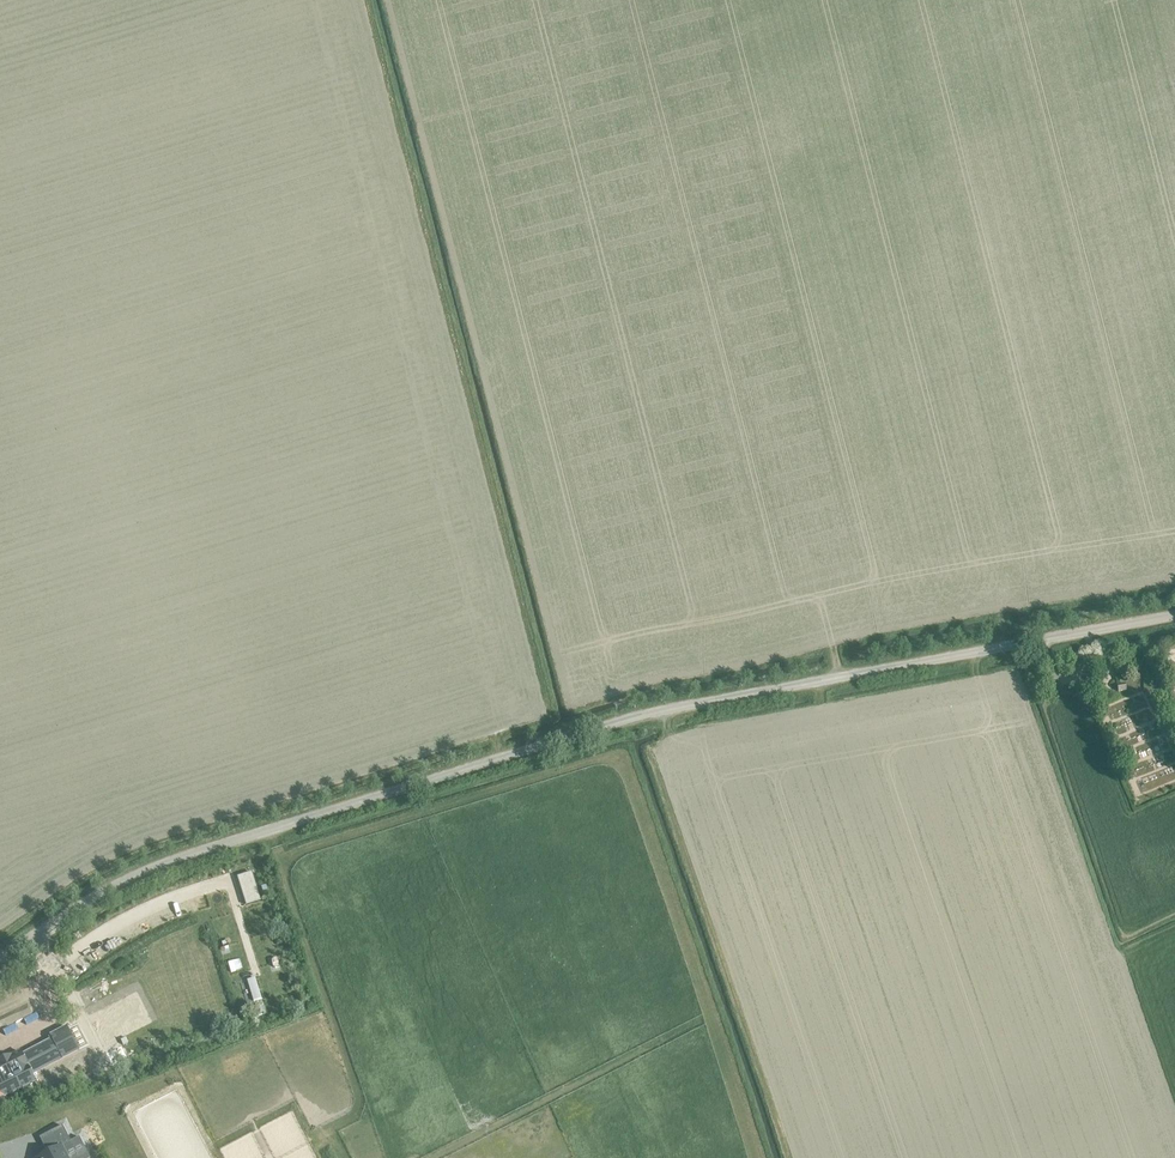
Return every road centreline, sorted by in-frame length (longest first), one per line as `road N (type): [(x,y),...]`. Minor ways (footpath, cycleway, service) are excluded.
road 1 (unclassified): [(0,960),(106,888),(157,865),(636,716),(1174,615)]

